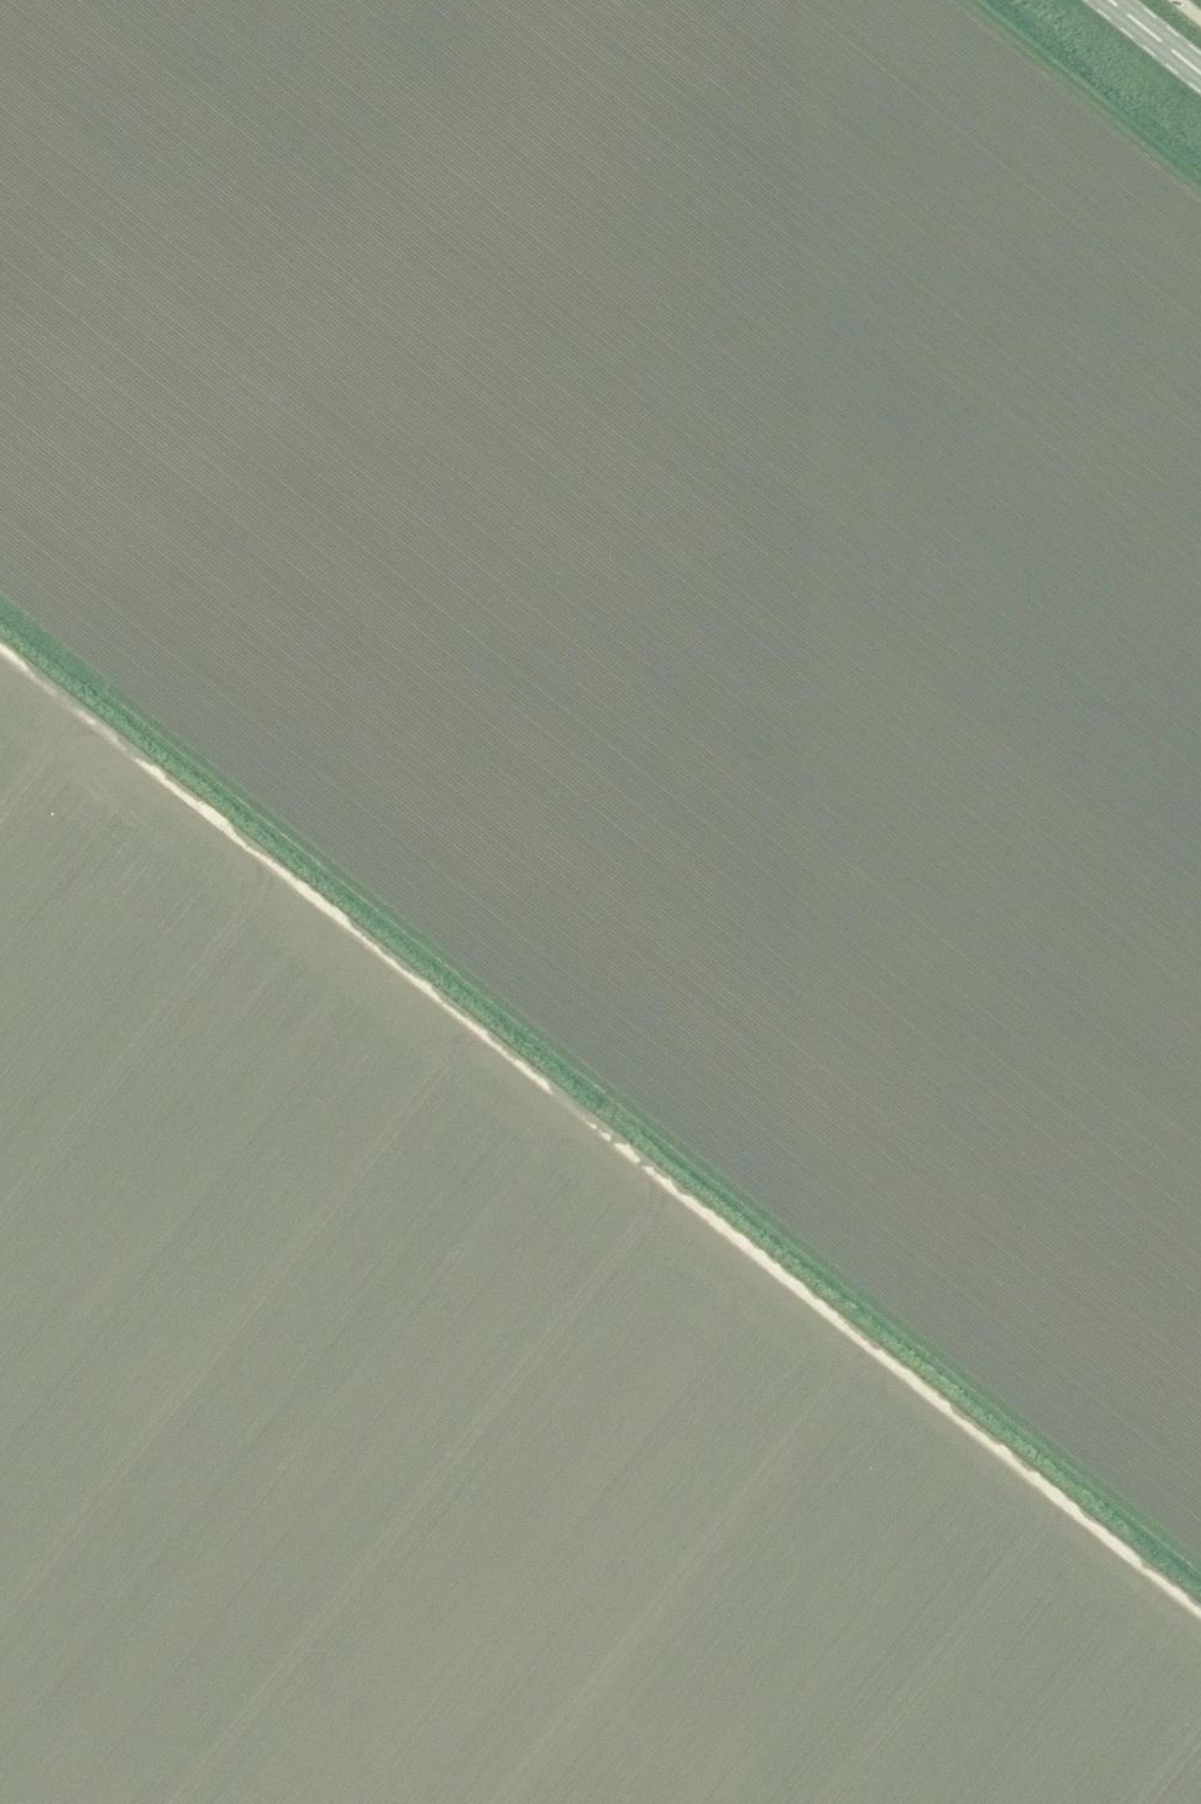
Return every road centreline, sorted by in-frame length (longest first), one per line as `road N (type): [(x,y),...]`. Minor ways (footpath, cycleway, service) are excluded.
road 1 (primary): [(1200,76),(1106,0)]

